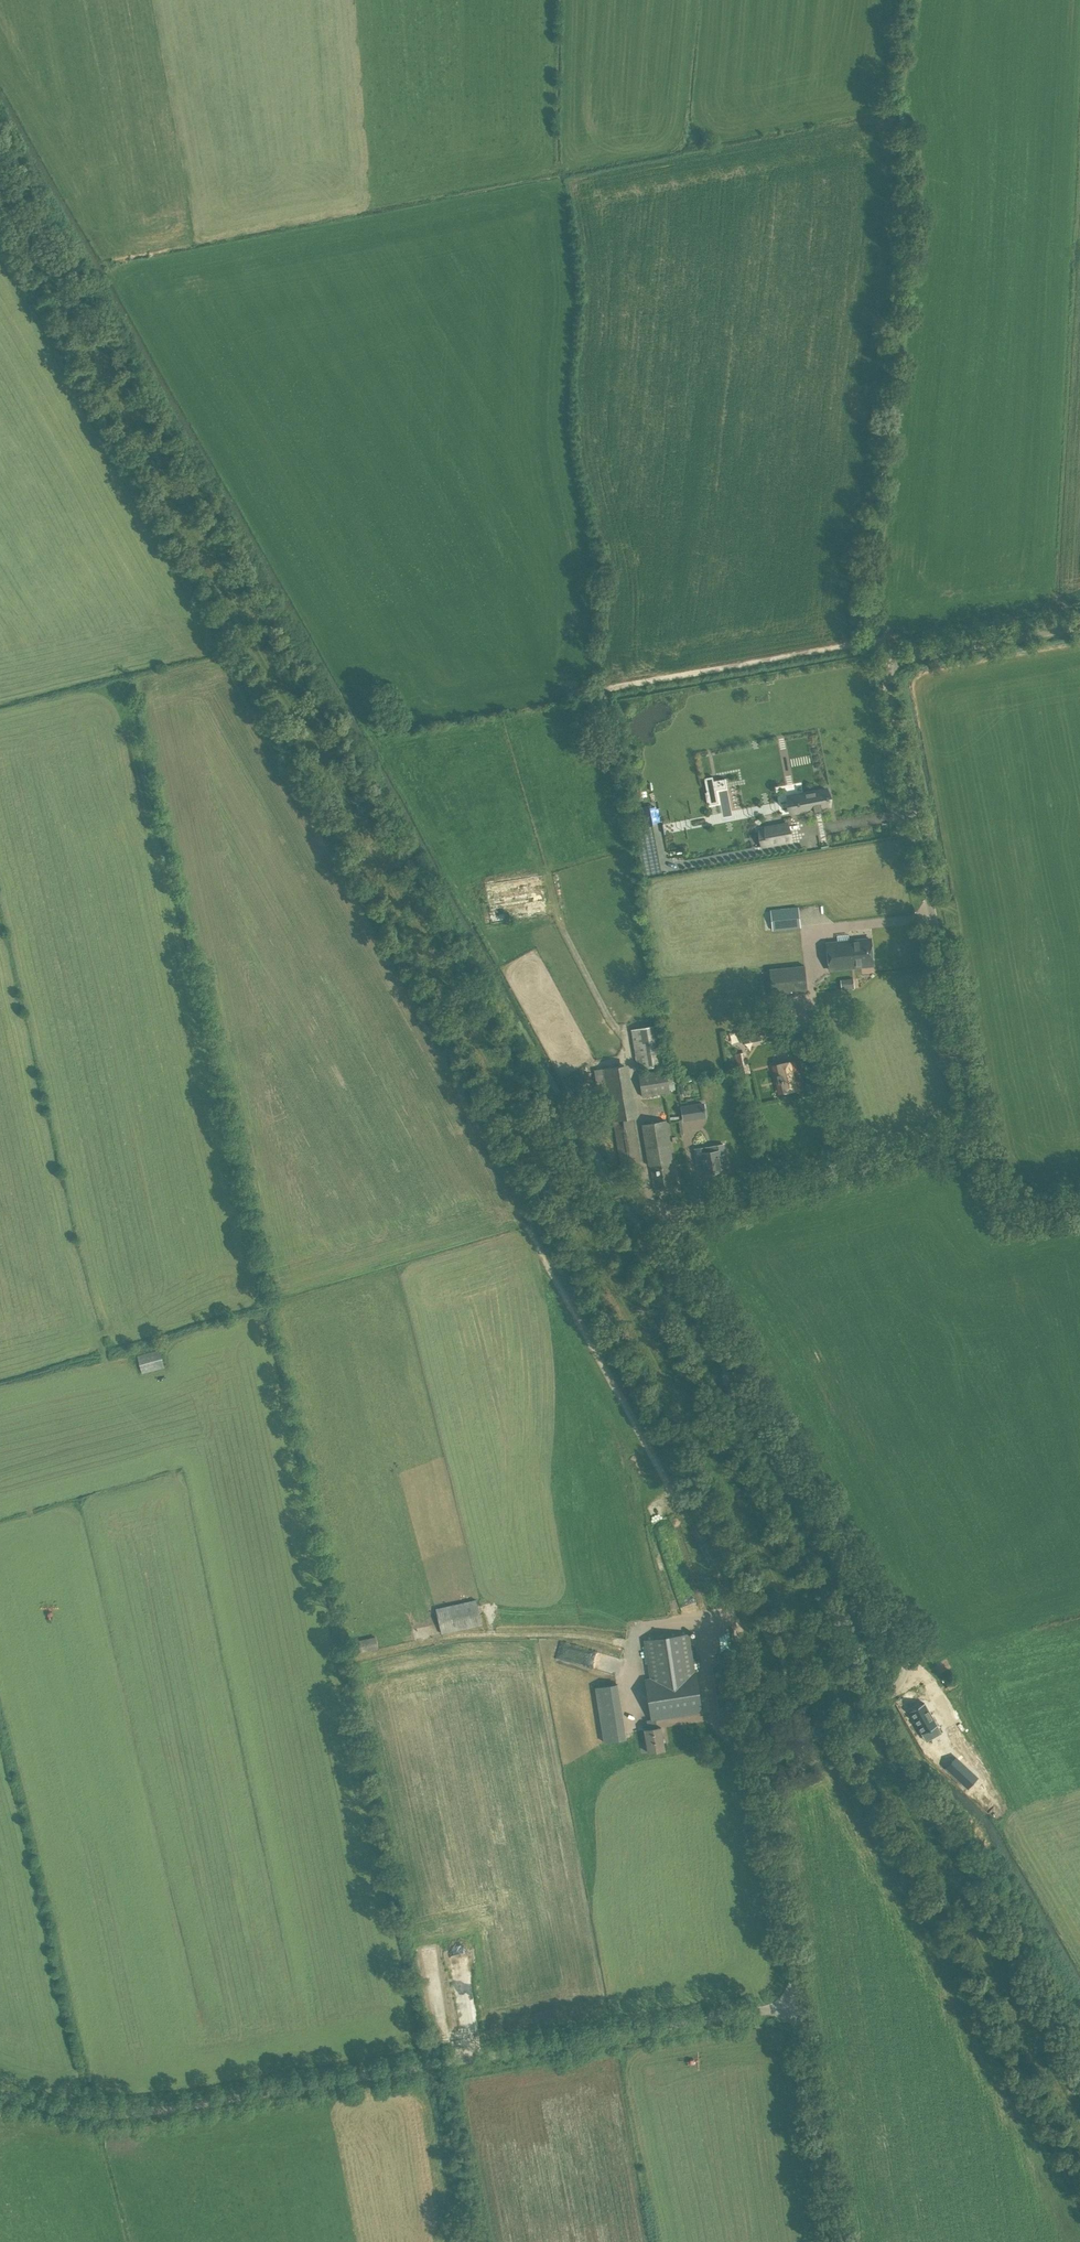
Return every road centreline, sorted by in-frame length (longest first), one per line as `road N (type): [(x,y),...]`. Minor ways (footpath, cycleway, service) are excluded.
road 1 (unclassified): [(803,2004),(778,1743),(907,1680),(911,1663),(671,1221),(690,1209),(959,1139),(972,1124),(888,670),(897,657),(1079,626)]
road 2 (unclassified): [(803,2004),(93,2113),(0,2095)]
road 3 (track): [(620,1027),(555,895),(509,725),(595,691),(879,644),(897,657)]
road 4 (unclassified): [(839,2241),(803,2004)]
road 5 (track): [(972,1124),(1007,1208),(1079,1194)]

